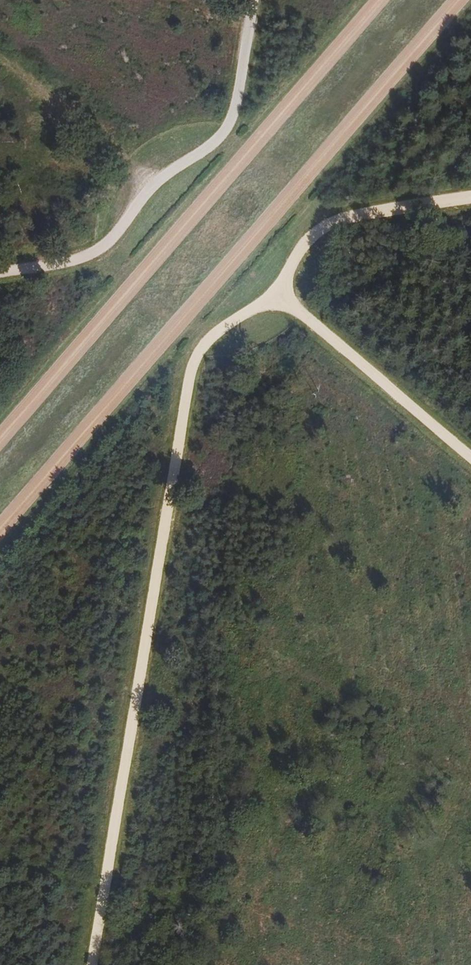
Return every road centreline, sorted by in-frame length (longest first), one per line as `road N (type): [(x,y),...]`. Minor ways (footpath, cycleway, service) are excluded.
road 1 (track): [(91,964),(192,353),(211,331),(277,298),(305,238),(323,221),(470,196)]
road 2 (track): [(0,534),(461,0)]
road 3 (track): [(0,439),(380,0)]
road 4 (track): [(250,0),(219,143),(142,186),(102,248)]
road 5 (track): [(470,463),(277,298)]
road 6 (track): [(142,186),(0,58)]

